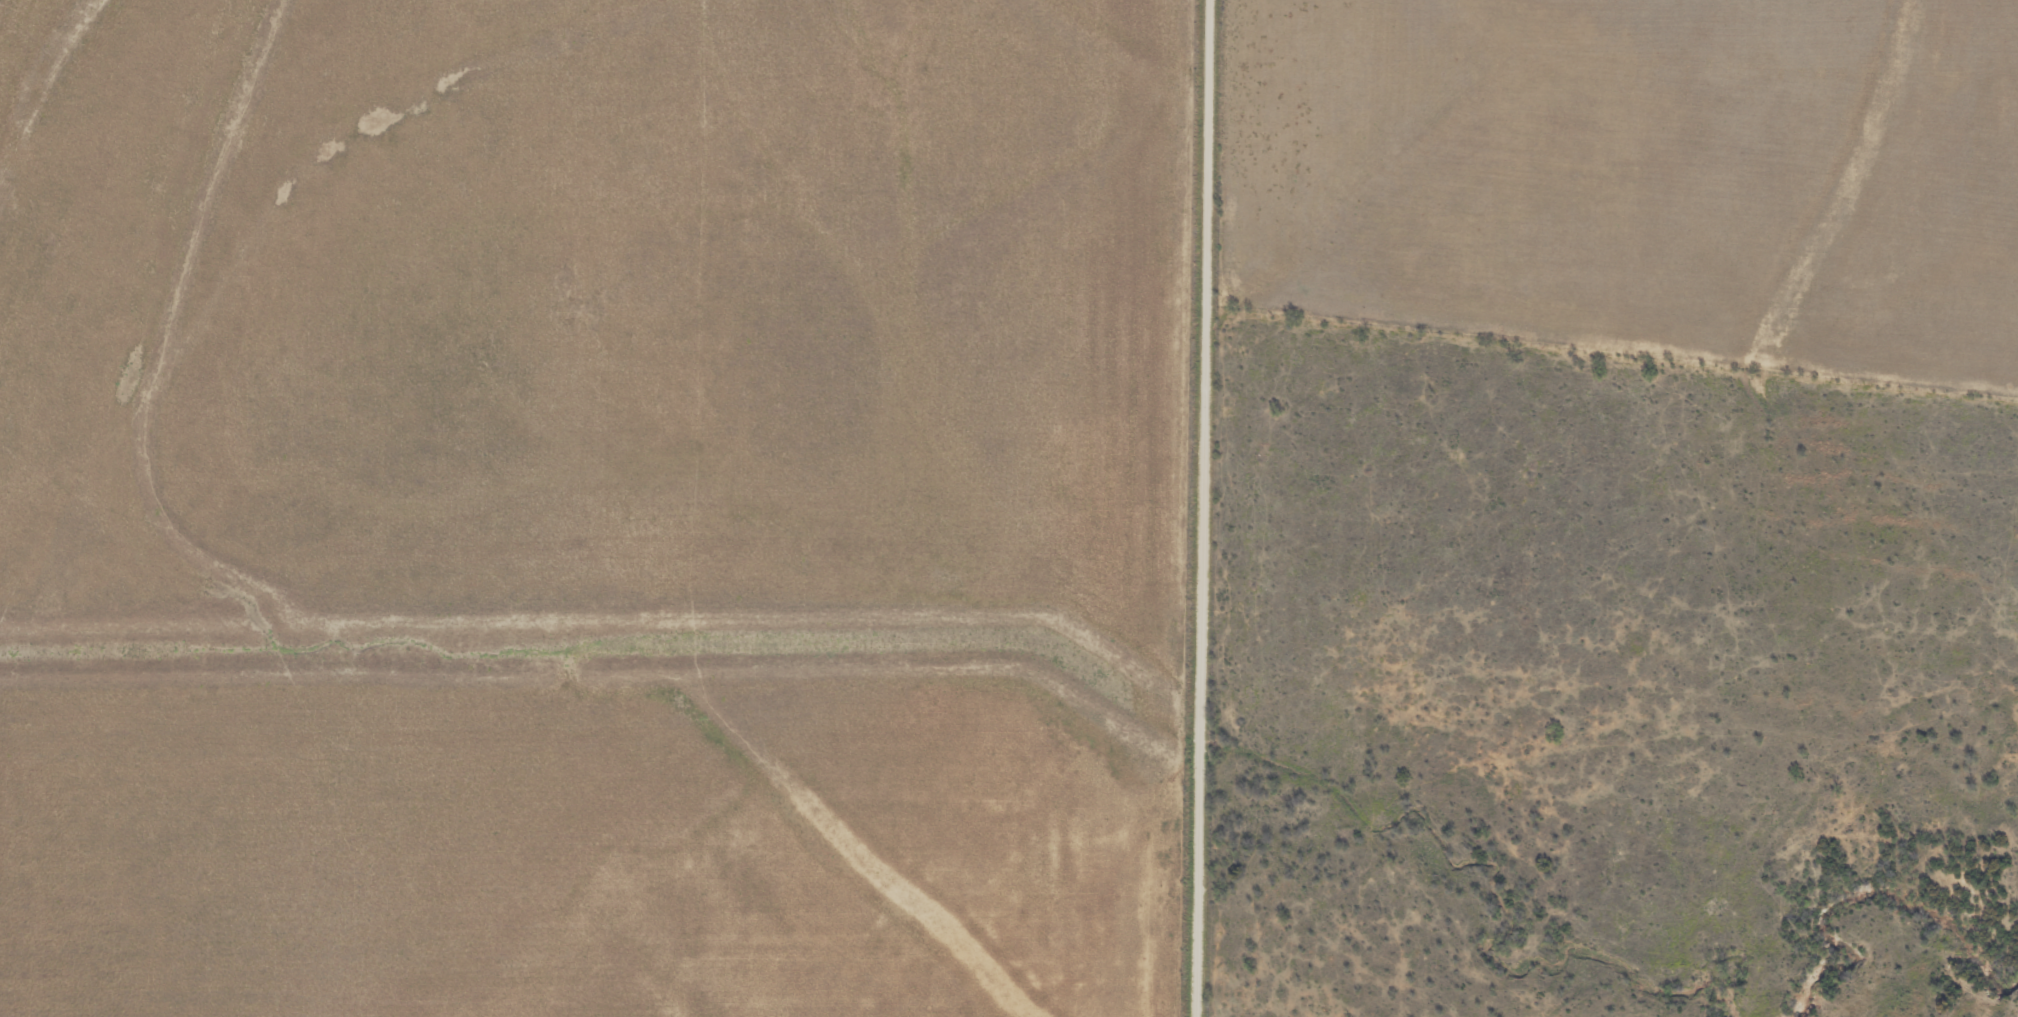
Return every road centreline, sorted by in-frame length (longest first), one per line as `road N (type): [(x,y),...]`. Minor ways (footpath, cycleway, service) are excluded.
road 1 (residential): [(1211,0),(1198,1016)]

